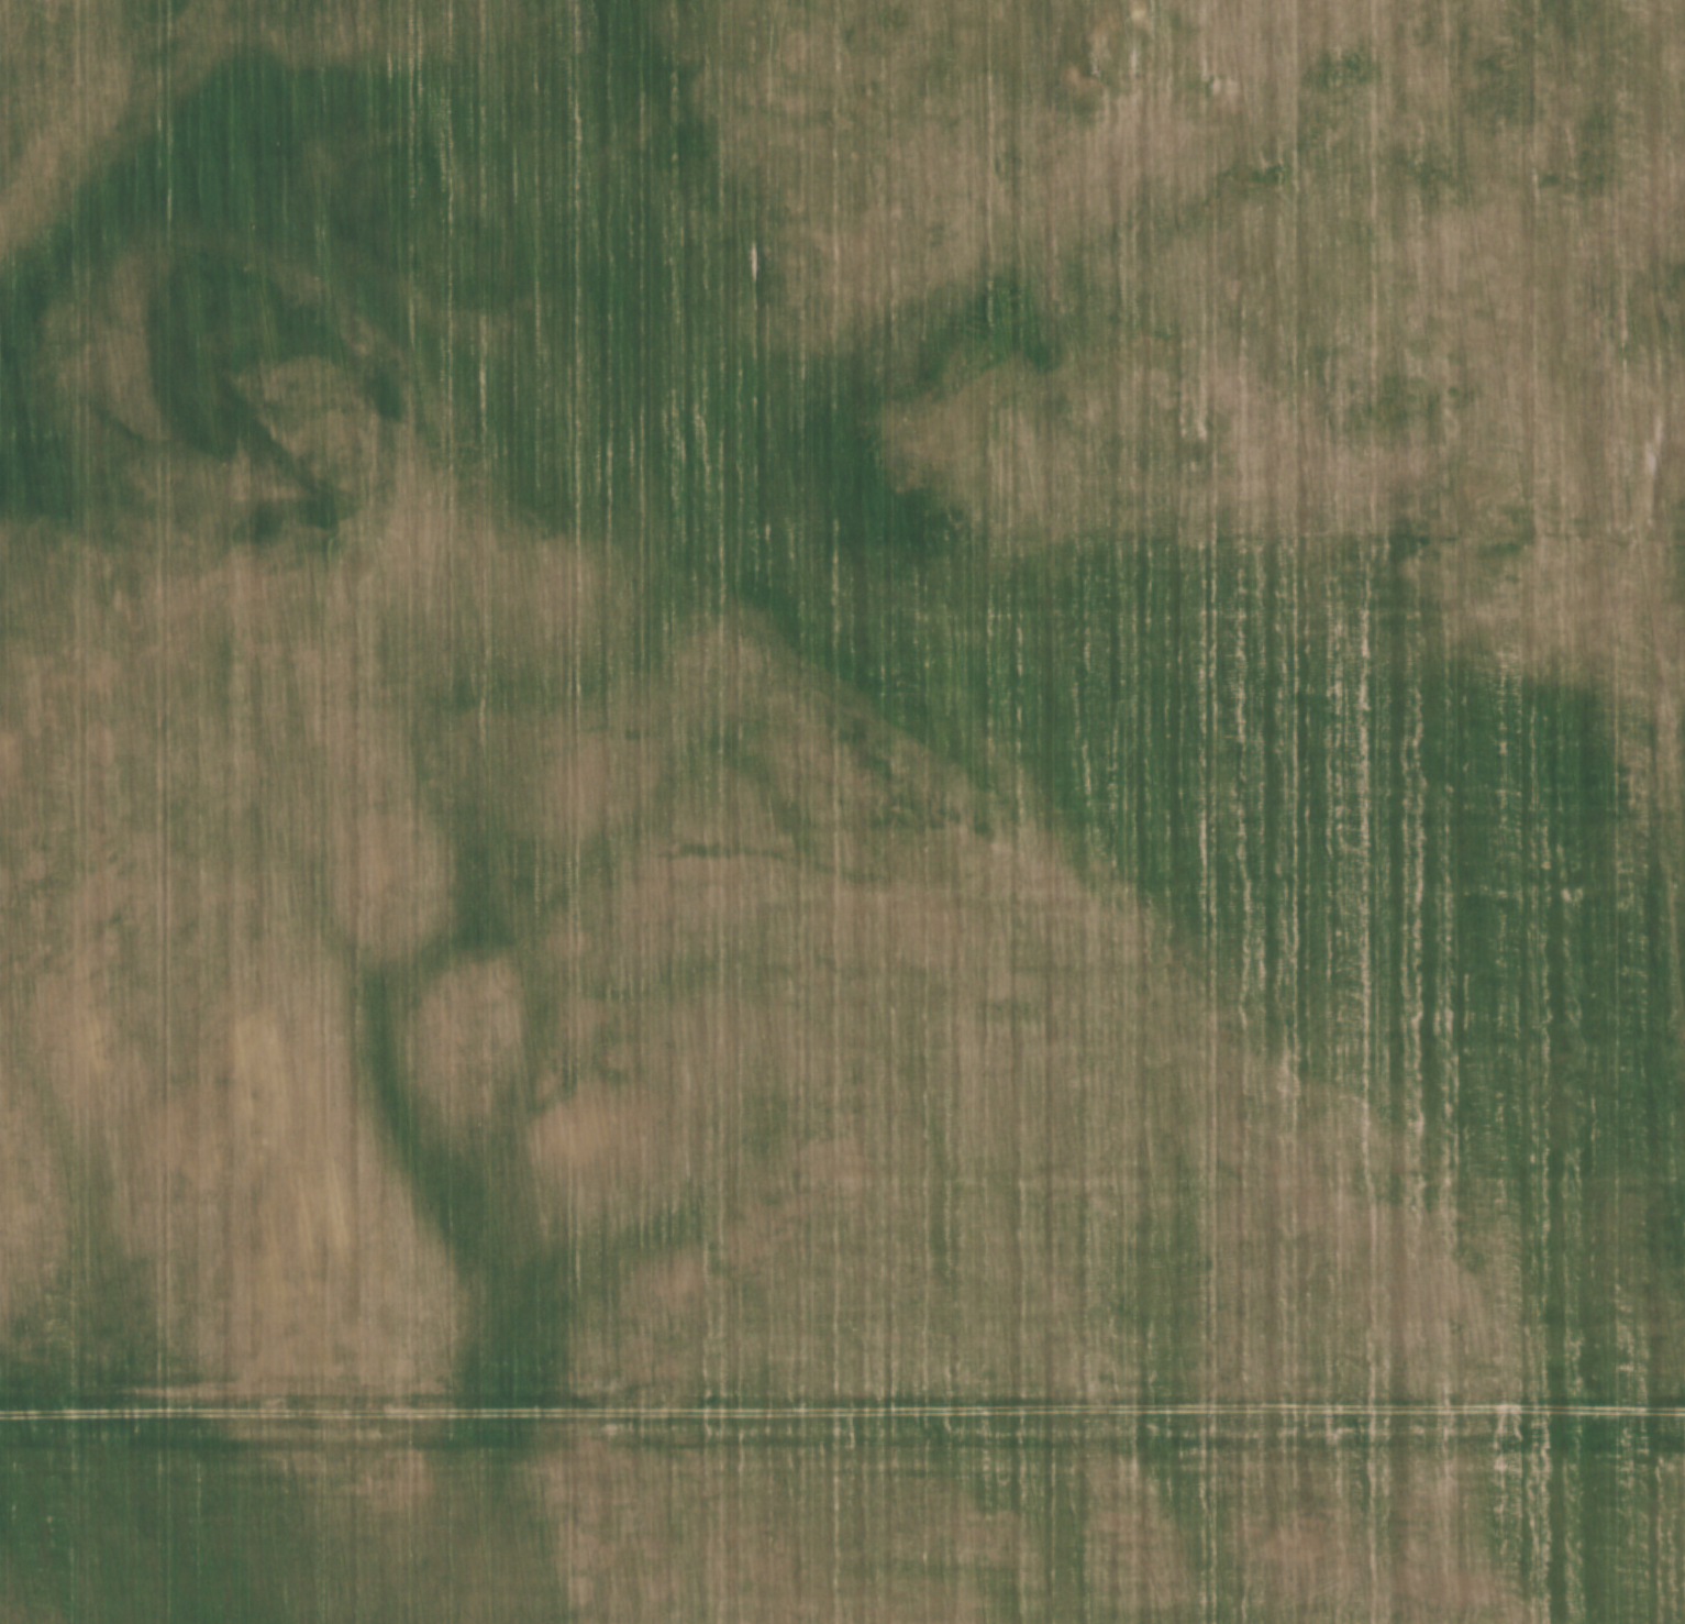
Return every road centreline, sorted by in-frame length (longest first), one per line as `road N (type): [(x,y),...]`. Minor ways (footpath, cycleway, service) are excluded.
road 1 (track): [(0,1443),(1684,1423)]

